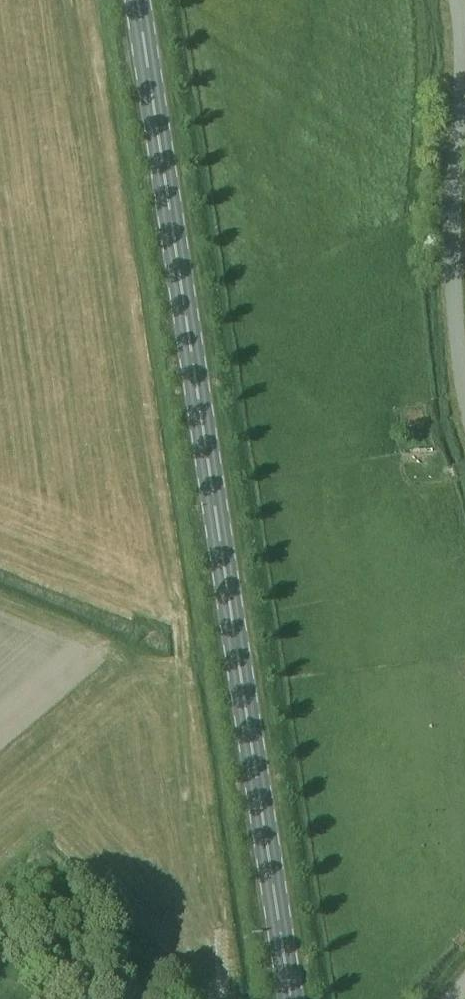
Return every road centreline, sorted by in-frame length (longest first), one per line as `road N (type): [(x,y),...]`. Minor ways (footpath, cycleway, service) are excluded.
road 1 (primary): [(290,998),(140,0)]
road 2 (unclassified): [(464,388),(449,241),(449,0)]

